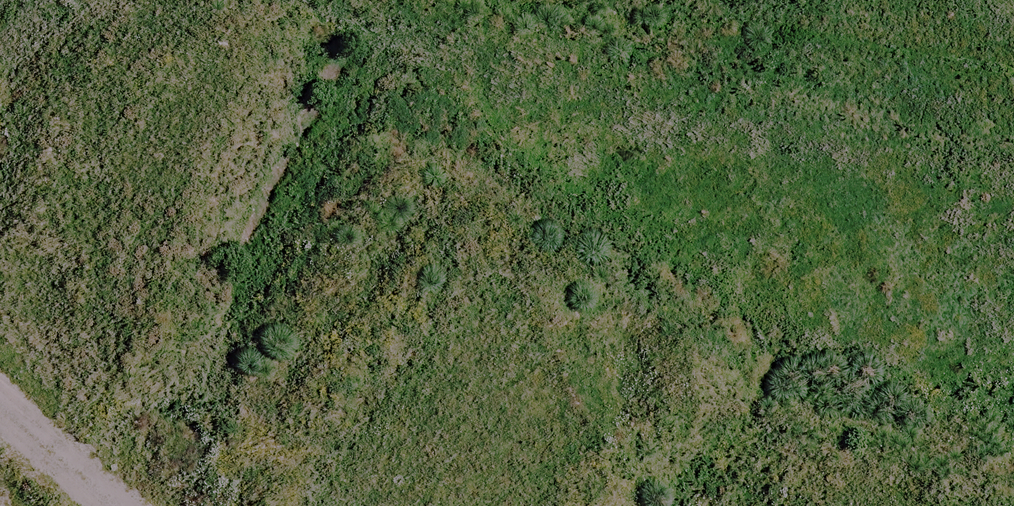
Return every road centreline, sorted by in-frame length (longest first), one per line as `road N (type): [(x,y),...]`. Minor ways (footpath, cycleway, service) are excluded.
road 1 (unknown): [(482,505),(968,0)]
road 2 (unknown): [(0,82),(92,217),(488,499)]
road 3 (unknown): [(1013,231),(869,104),(801,0)]
road 4 (unknown): [(92,217),(0,452)]

